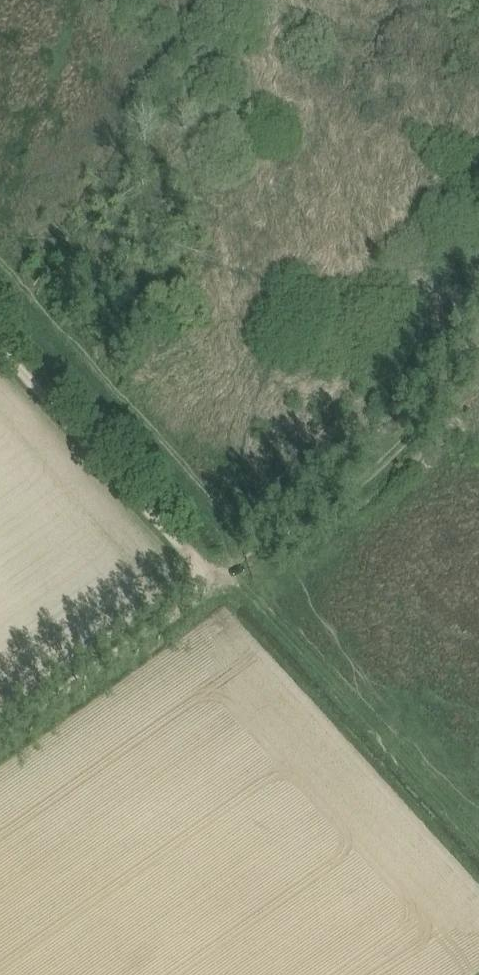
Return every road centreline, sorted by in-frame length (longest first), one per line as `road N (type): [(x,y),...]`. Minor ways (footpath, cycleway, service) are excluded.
road 1 (track): [(217,583),(394,459),(478,345)]
road 2 (track): [(217,583),(0,347)]
road 3 (track): [(0,735),(217,583)]

